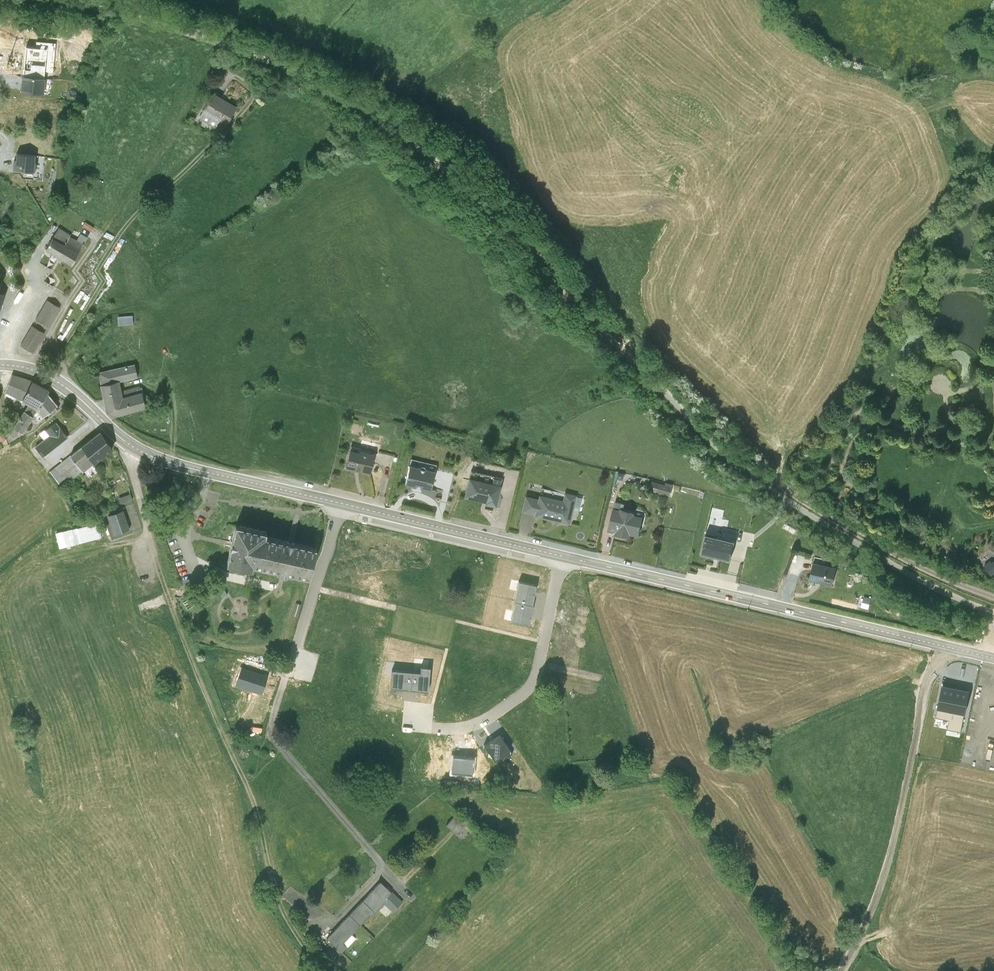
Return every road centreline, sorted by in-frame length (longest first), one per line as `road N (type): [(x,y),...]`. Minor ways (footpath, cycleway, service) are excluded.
road 1 (secondary): [(562,556),(947,645)]
road 2 (secondary): [(0,364),(48,375),(150,455),(342,504)]
road 3 (track): [(914,379),(891,375),(874,405),(879,422),(851,449),(843,476),(874,490),(905,527),(931,541),(956,536),(960,497),(993,517)]
road 4 (track): [(264,858),(247,788),(146,530)]
road 5 (unclassified): [(947,645),(921,697),(904,799),(872,910),(838,970)]
road 6 (residential): [(562,556),(528,688),(456,729),(419,717)]
road 7 (secondary): [(342,504),(562,556)]
road 8 (track): [(891,375),(886,351),(899,296),(942,288),(992,294)]
road 9 (residential): [(291,662),(342,504)]
road 10 (track): [(324,970),(278,902),(264,858)]
road 11 (track): [(993,450),(953,441),(943,431),(879,422)]

